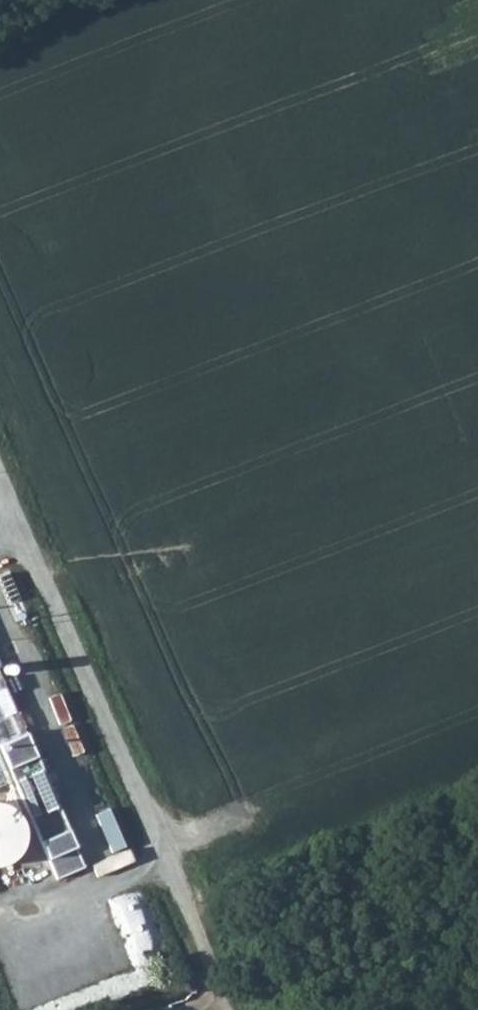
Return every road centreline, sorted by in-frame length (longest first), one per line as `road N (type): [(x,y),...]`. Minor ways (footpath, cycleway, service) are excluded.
road 1 (residential): [(229,1009),(0,491)]

